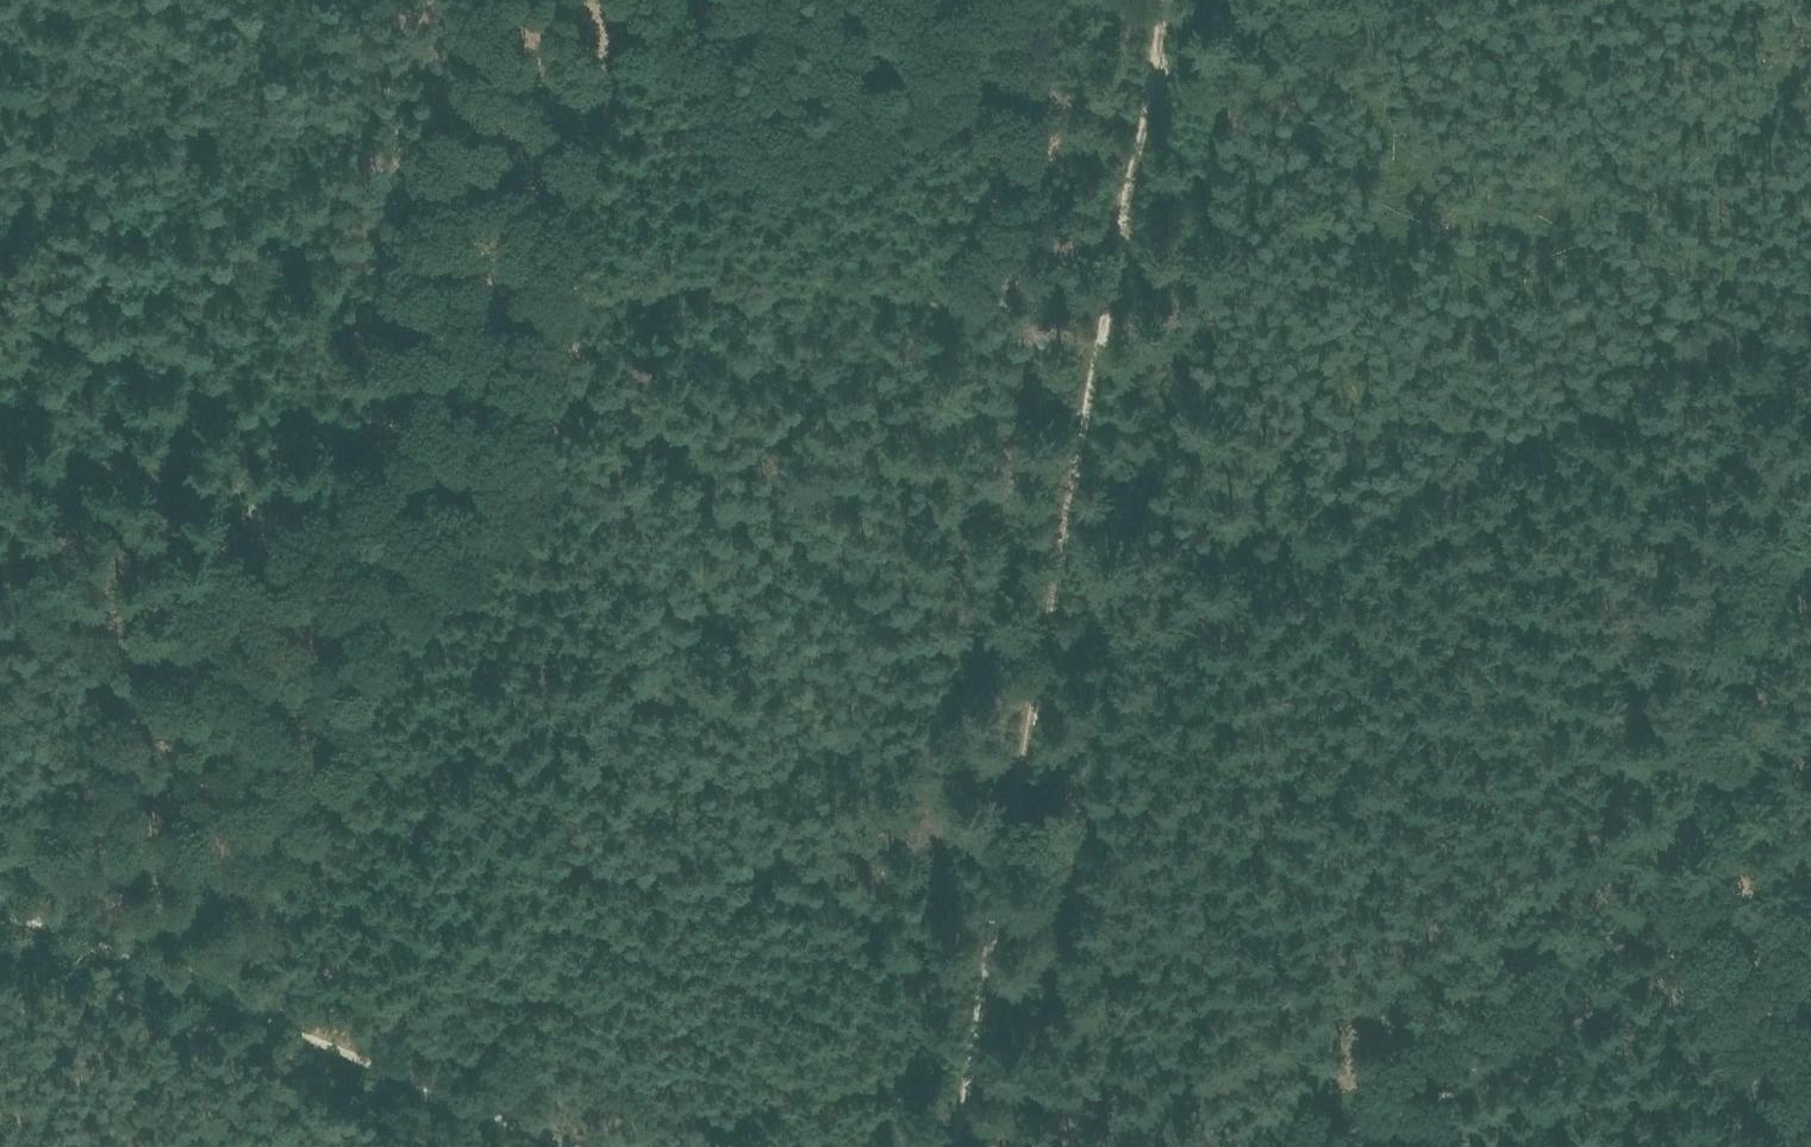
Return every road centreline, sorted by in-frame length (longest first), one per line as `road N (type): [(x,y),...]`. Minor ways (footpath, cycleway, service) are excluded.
road 1 (track): [(960,1146),(1169,0)]
road 2 (track): [(1810,426),(1720,539),(1673,673),(1671,725),(1676,762),(1743,951),(1774,1013),(1810,1059)]
road 3 (track): [(1810,811),(1233,1146)]
road 4 (track): [(0,911),(581,1146)]
road 5 (track): [(1160,47),(1275,0)]

